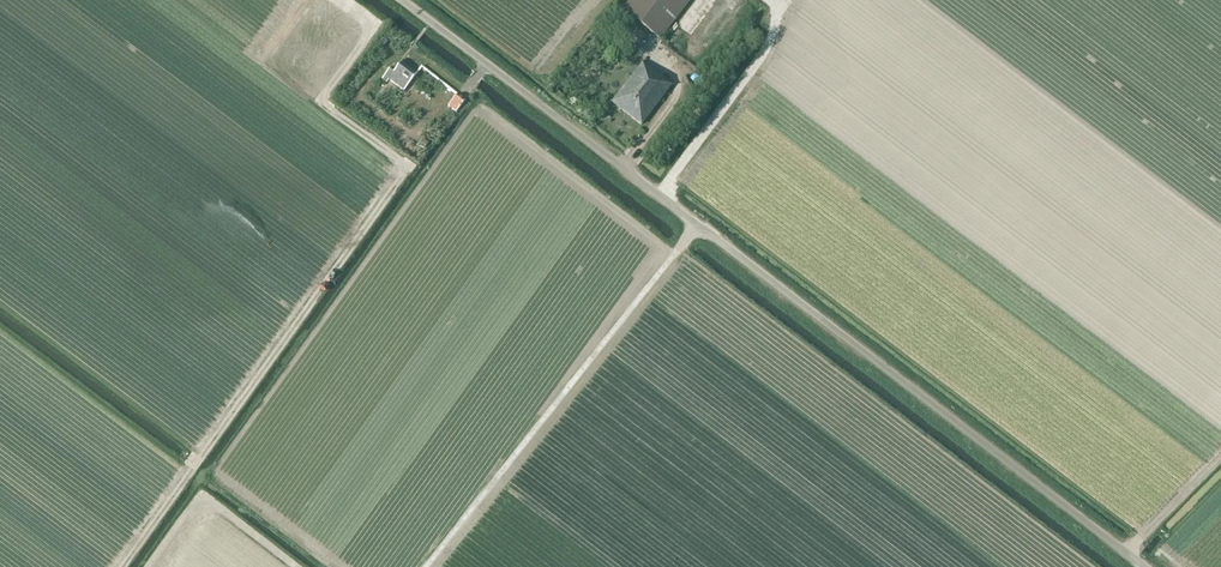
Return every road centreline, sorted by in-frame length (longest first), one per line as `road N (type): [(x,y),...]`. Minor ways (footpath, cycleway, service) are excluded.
road 1 (unclassified): [(1140,566),(396,0)]
road 2 (track): [(430,566),(698,227)]
road 3 (track): [(778,0),(774,33),(658,197)]
road 4 (track): [(297,566),(217,505),(192,505),(148,566)]
road 5 (track): [(1220,457),(1125,555)]

